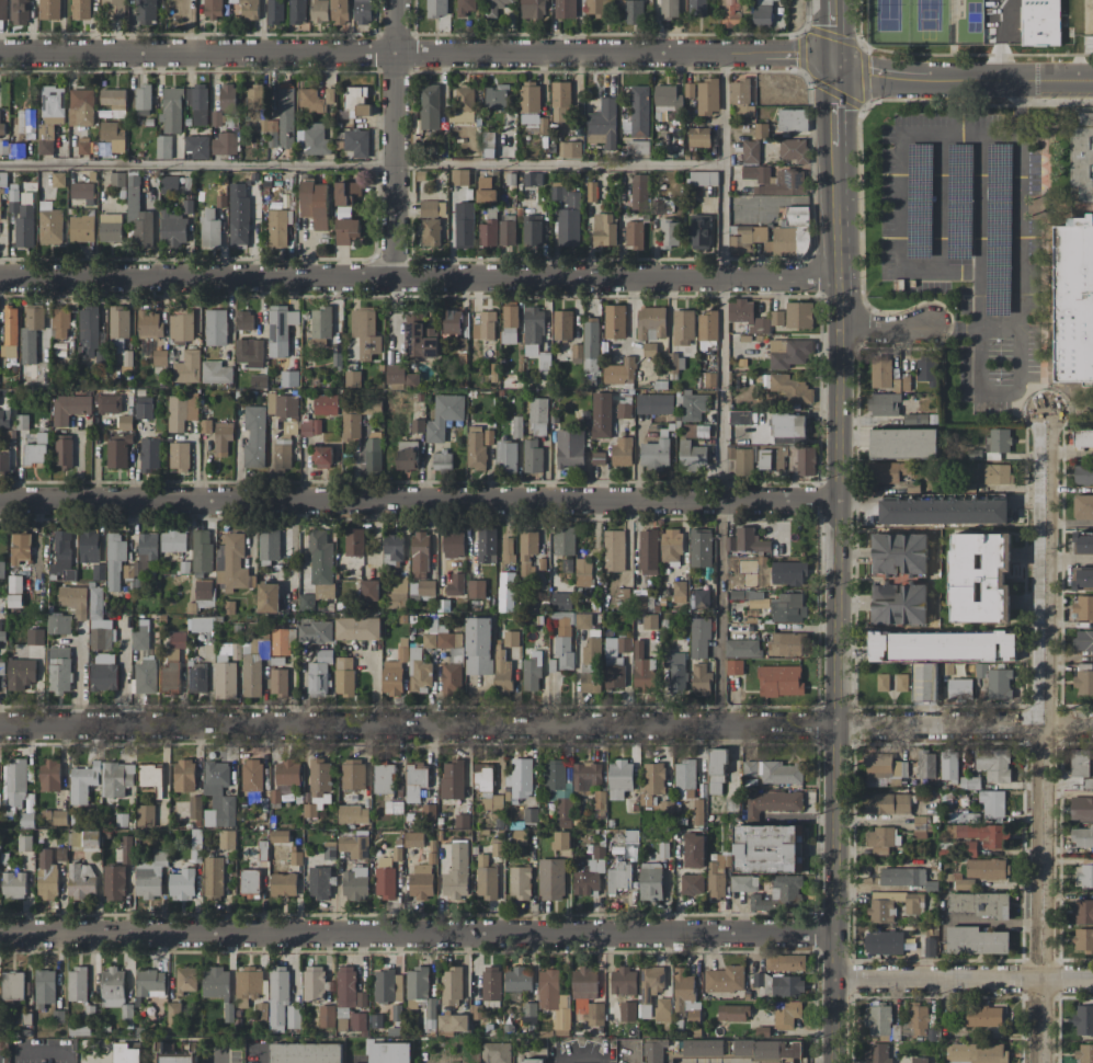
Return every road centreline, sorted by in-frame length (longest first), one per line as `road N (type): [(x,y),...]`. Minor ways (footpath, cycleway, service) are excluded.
road 1 (residential): [(1092,725),(0,725)]
road 2 (tertiary): [(832,0),(840,324),(830,1062)]
road 3 (residential): [(839,276),(0,277)]
road 4 (residential): [(838,503),(0,502)]
road 5 (residential): [(832,54),(0,54)]
road 6 (residential): [(831,936),(0,936)]
road 7 (residential): [(1046,410),(1041,1062)]
road 8 (residential): [(398,0),(396,276)]
road 9 (residential): [(1092,978),(831,980)]
road 10 (residential): [(1092,79),(832,79)]

